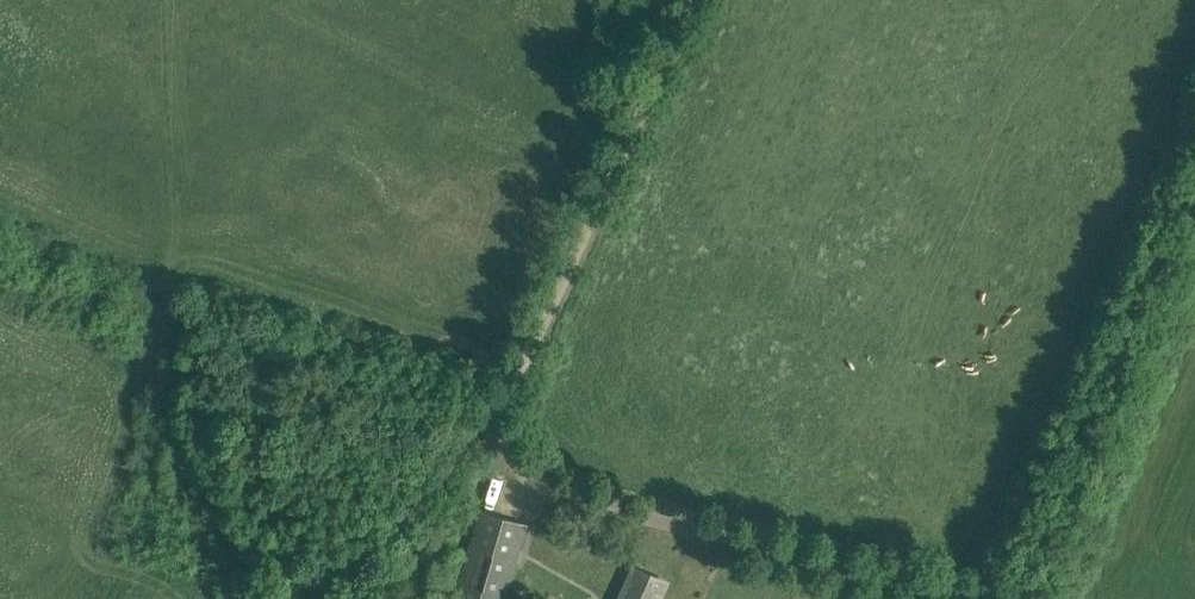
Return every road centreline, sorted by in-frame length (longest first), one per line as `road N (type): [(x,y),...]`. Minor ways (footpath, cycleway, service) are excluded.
road 1 (track): [(1000,598),(522,477),(493,424),(512,377)]
road 2 (unclassified): [(689,0),(512,377)]

